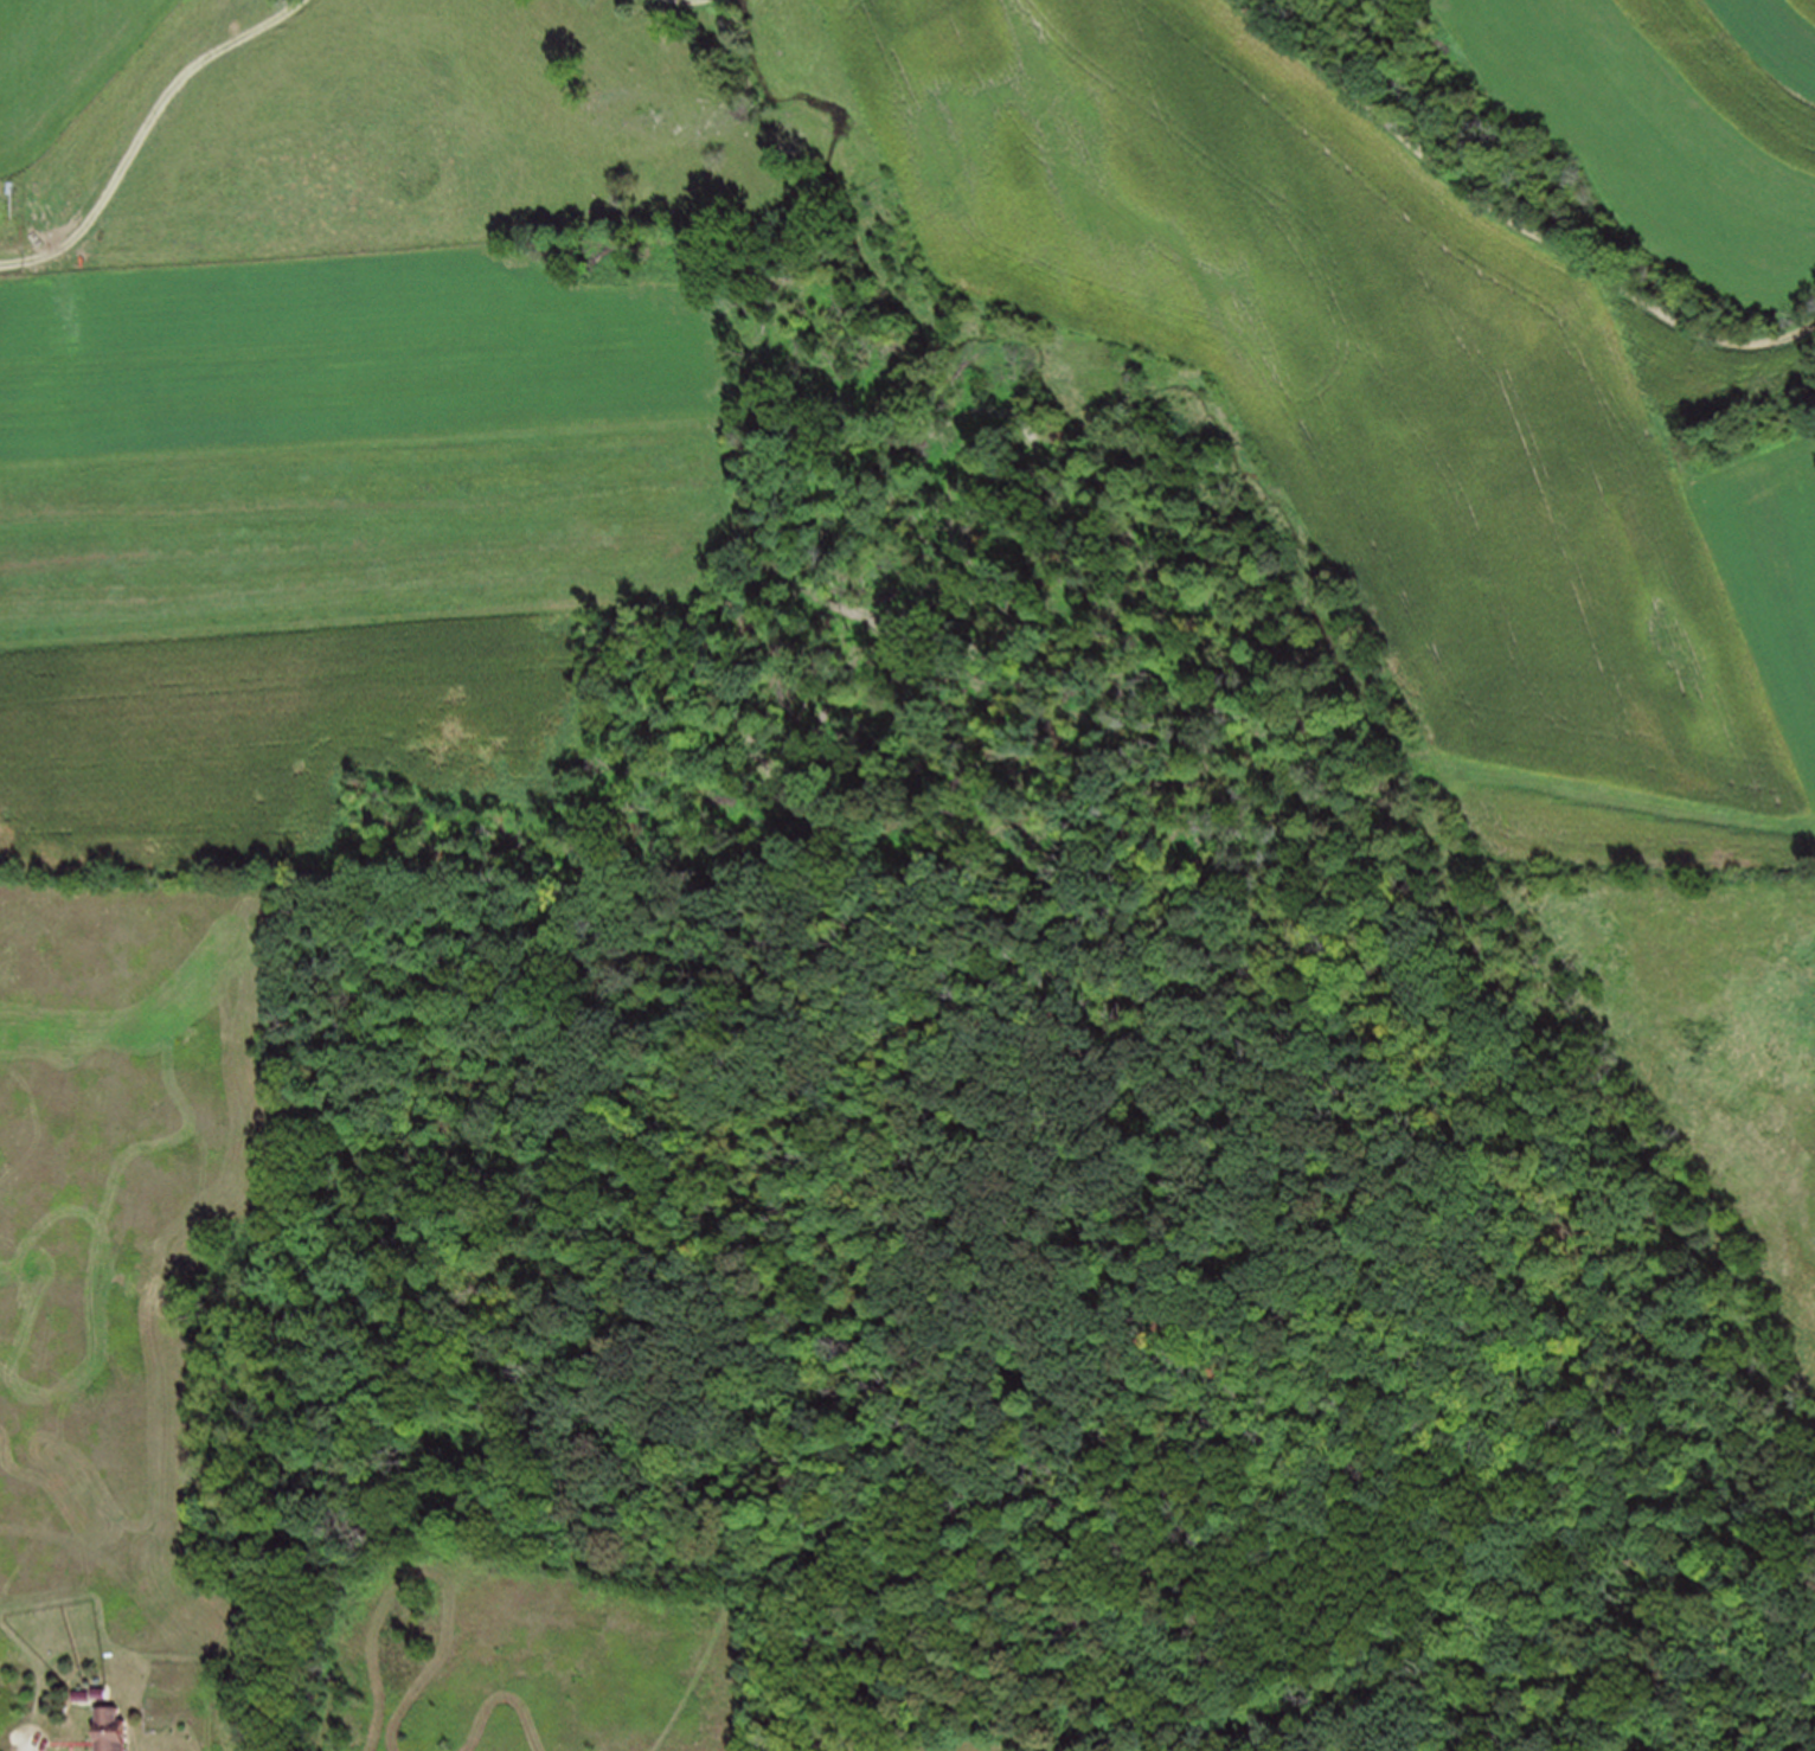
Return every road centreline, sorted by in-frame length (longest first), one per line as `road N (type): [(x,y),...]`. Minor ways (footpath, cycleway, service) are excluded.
road 1 (track): [(1814,322),(1764,344),(1674,319),(1409,145),(1341,69),(1246,0)]
road 2 (track): [(321,0),(295,37),(226,64),(188,94),(91,232),(0,270)]

